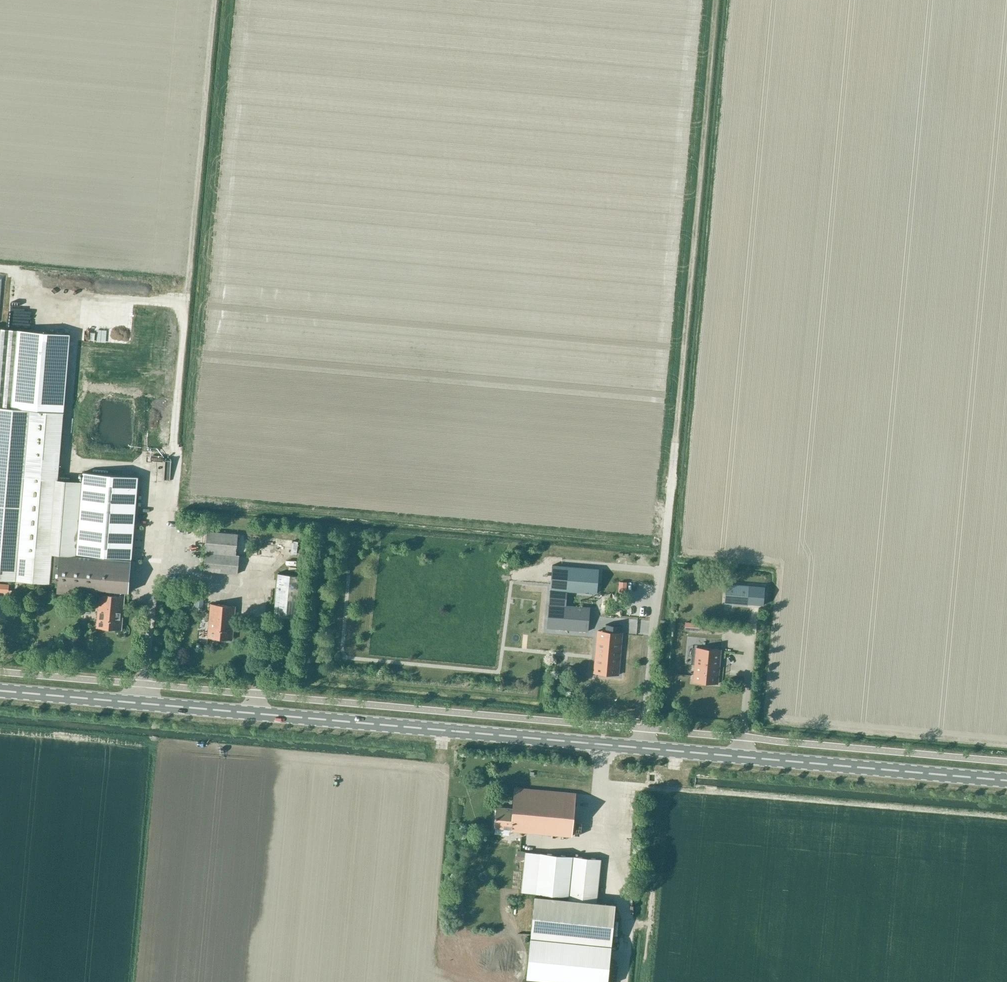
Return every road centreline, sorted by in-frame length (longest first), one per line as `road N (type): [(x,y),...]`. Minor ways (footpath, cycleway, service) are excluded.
road 1 (secondary): [(1006,779),(0,689)]
road 2 (track): [(718,0),(662,576)]

